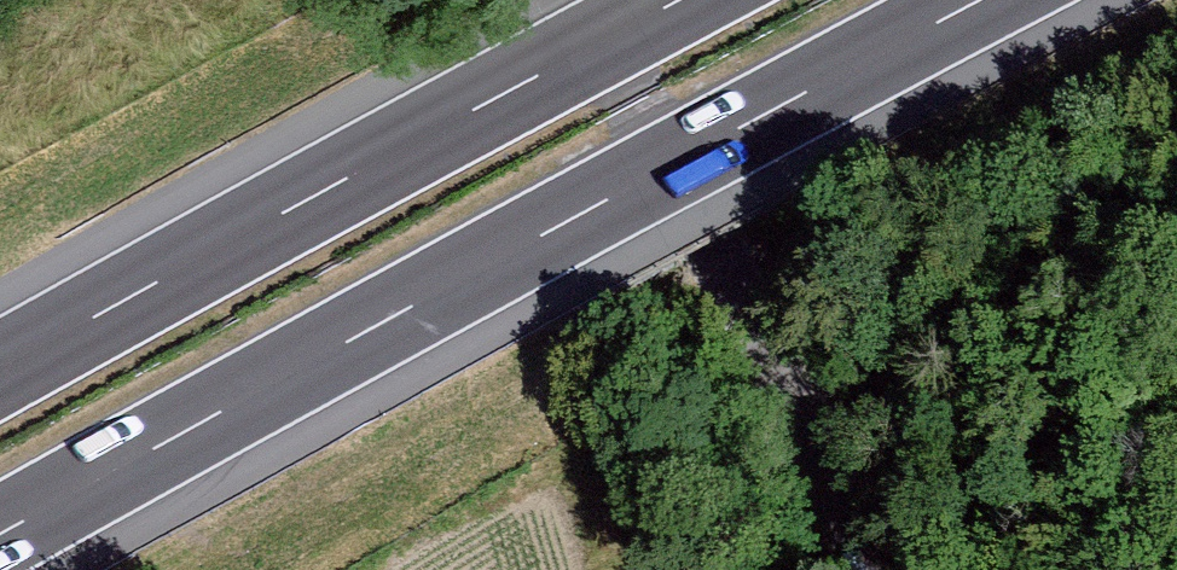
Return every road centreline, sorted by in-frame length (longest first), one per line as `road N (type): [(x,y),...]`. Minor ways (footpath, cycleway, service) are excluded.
road 1 (motorway): [(0,536),(982,0)]
road 2 (motorway): [(673,0),(0,370)]
road 3 (unclassified): [(858,569),(834,484),(581,0)]

